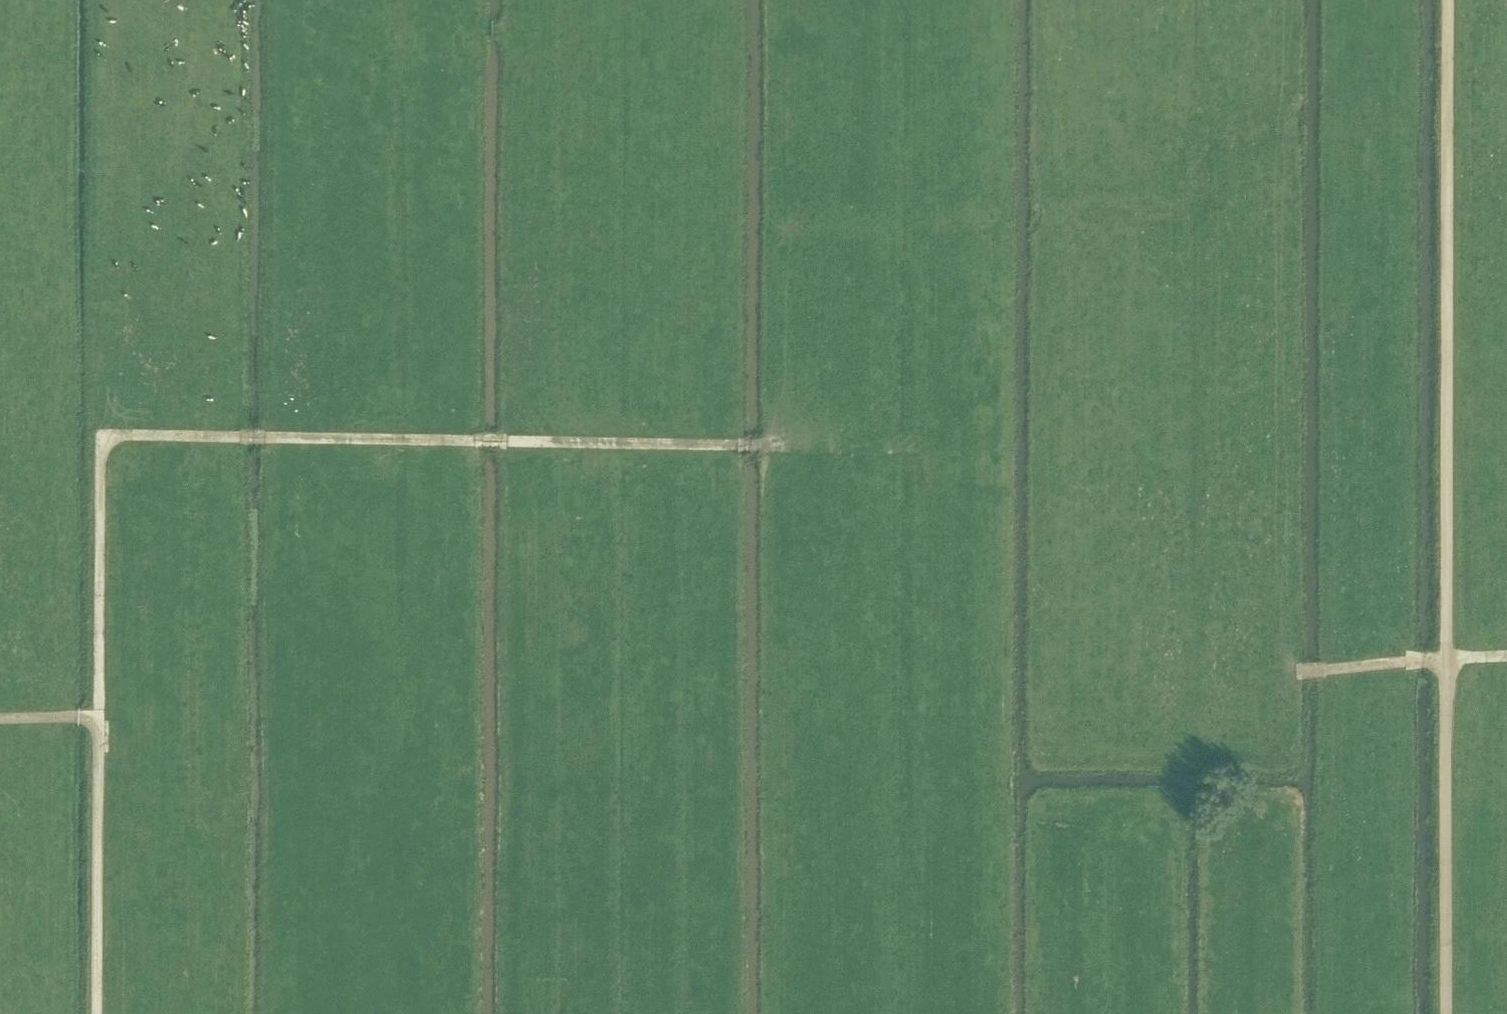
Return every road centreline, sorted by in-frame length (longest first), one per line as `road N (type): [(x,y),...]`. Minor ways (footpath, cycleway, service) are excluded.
road 1 (track): [(99,1013),(104,440),(770,446)]
road 2 (track): [(1449,0),(1446,1013)]
road 3 (track): [(1506,657),(1296,673)]

